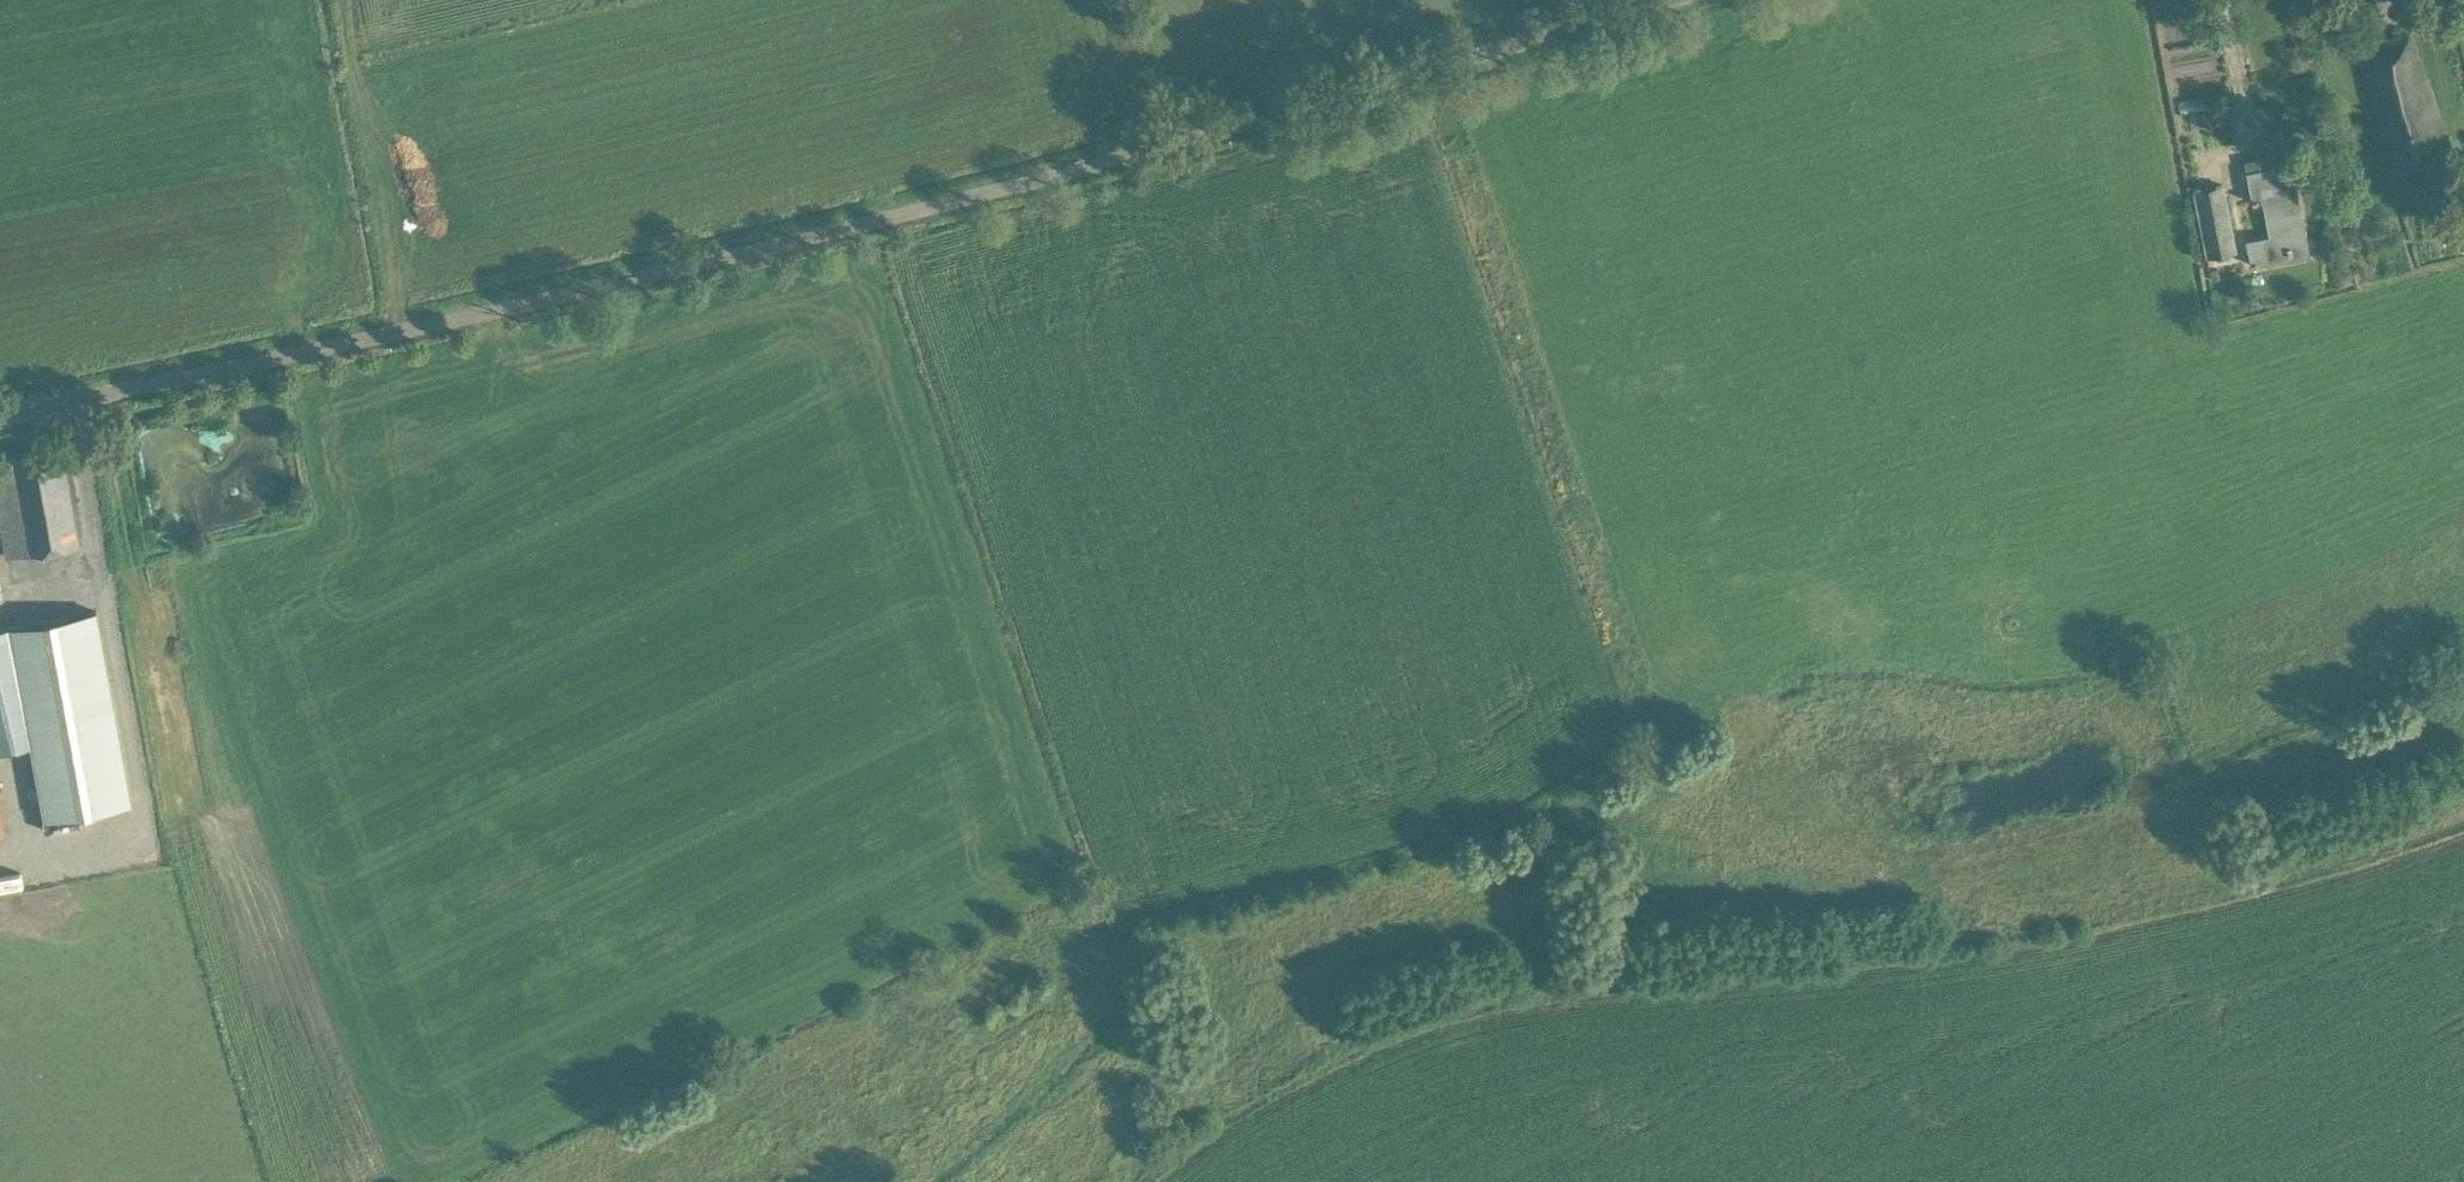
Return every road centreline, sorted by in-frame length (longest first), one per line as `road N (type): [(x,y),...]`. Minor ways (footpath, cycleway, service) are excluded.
road 1 (unclassified): [(0,414),(324,348),(835,226),(1652,0)]
road 2 (track): [(422,325),(345,0)]

